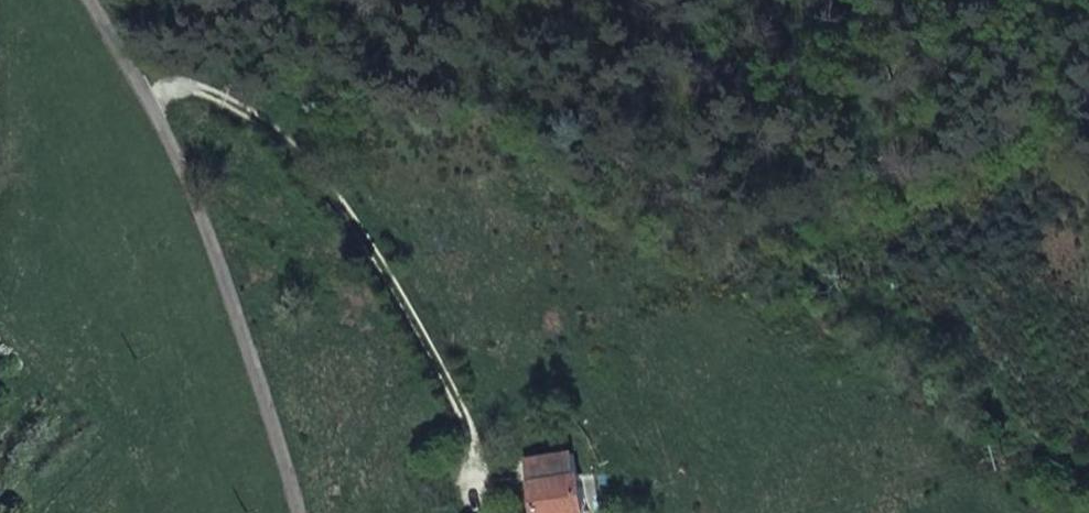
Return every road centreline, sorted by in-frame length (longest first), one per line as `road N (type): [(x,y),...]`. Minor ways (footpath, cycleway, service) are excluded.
road 1 (residential): [(88,0),(179,154),(302,512)]

